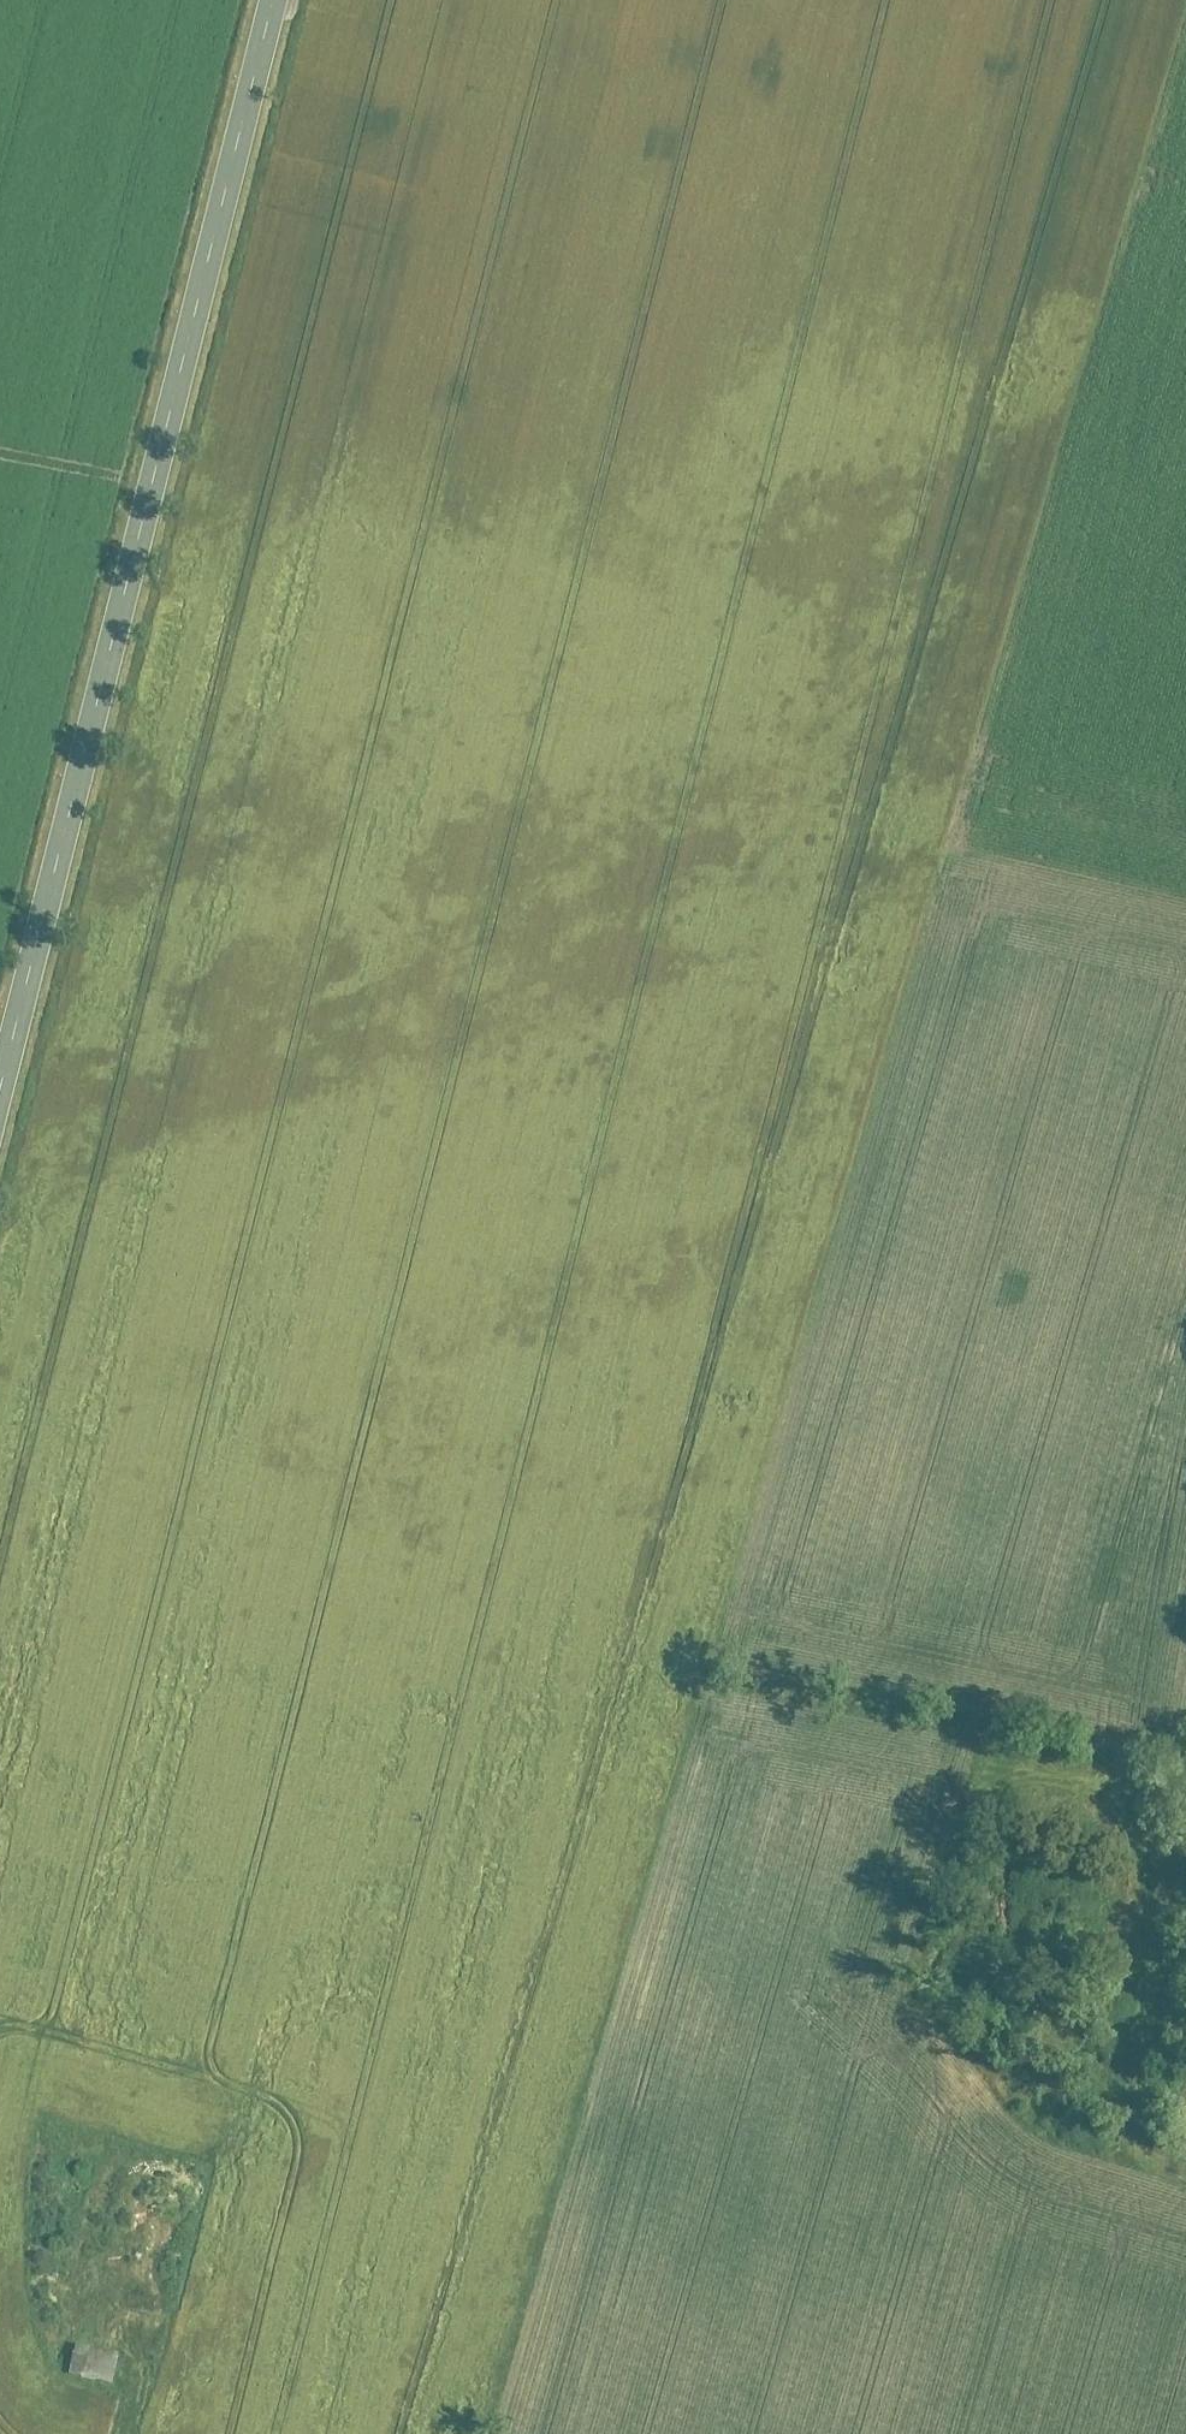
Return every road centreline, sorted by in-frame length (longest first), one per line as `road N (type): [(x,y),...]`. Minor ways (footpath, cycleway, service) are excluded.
road 1 (tertiary): [(278,0),(0,1103)]
road 2 (track): [(1185,2229),(1055,2188)]

